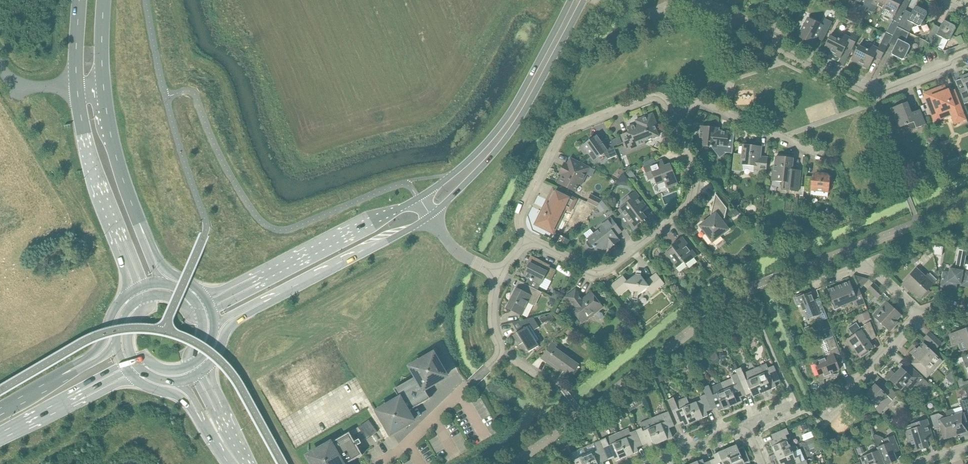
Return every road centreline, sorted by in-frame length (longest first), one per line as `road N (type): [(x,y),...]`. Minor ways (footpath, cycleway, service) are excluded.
road 1 (residential): [(529,238),(598,271),(687,207),(695,176),(670,112)]
road 2 (secondary): [(430,219),(514,128),(584,0)]
road 3 (secondary): [(571,0),(505,121),(477,155),(418,199)]
road 4 (residential): [(529,238),(520,214),(561,133),(650,97),(665,100),(670,112)]
road 5 (residential): [(105,288),(6,120),(18,87)]
road 6 (residential): [(770,40),(876,92),(967,54)]
road 7 (secondary): [(275,296),(430,219)]
road 8 (residential): [(823,161),(704,102),(670,112)]
road 9 (secondary): [(418,199),(268,275)]
road 10 (residential): [(502,351),(379,463)]
road 11 (secondary): [(77,87),(94,173),(115,227)]
road 12 (secondary): [(138,219),(103,83)]

